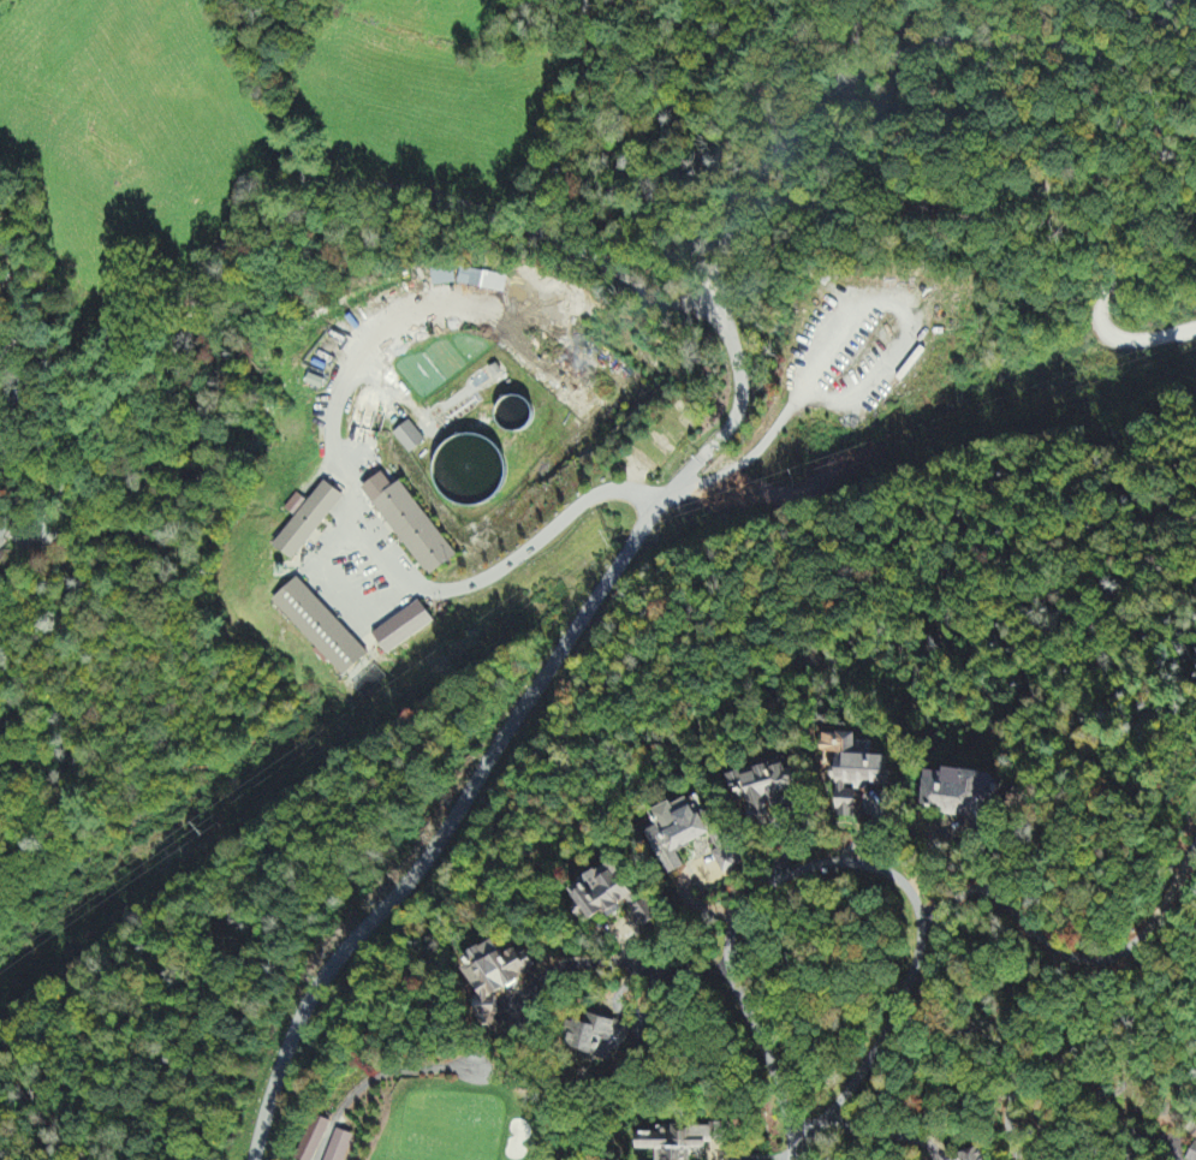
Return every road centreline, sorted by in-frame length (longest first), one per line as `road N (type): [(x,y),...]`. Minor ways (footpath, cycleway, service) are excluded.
road 1 (residential): [(1195,326),(1132,345),(1109,339),(1101,327),(1155,154),(1156,91),(1130,66),(1057,44),(981,41),(916,49),(865,71),(781,139),(737,202),(719,297),(659,299),(543,230),(352,185),(263,195),(155,386),(88,434),(41,448),(0,446)]
road 2 (residential): [(255,1159),(304,1011),(426,862),(615,570),(736,420),(742,388),(719,297)]
road 3 (residential): [(796,1144),(734,983),(734,926),(749,903),(798,873),(862,864),(911,894),(922,932),(918,958),(851,1093),(828,1124),(796,1144)]

